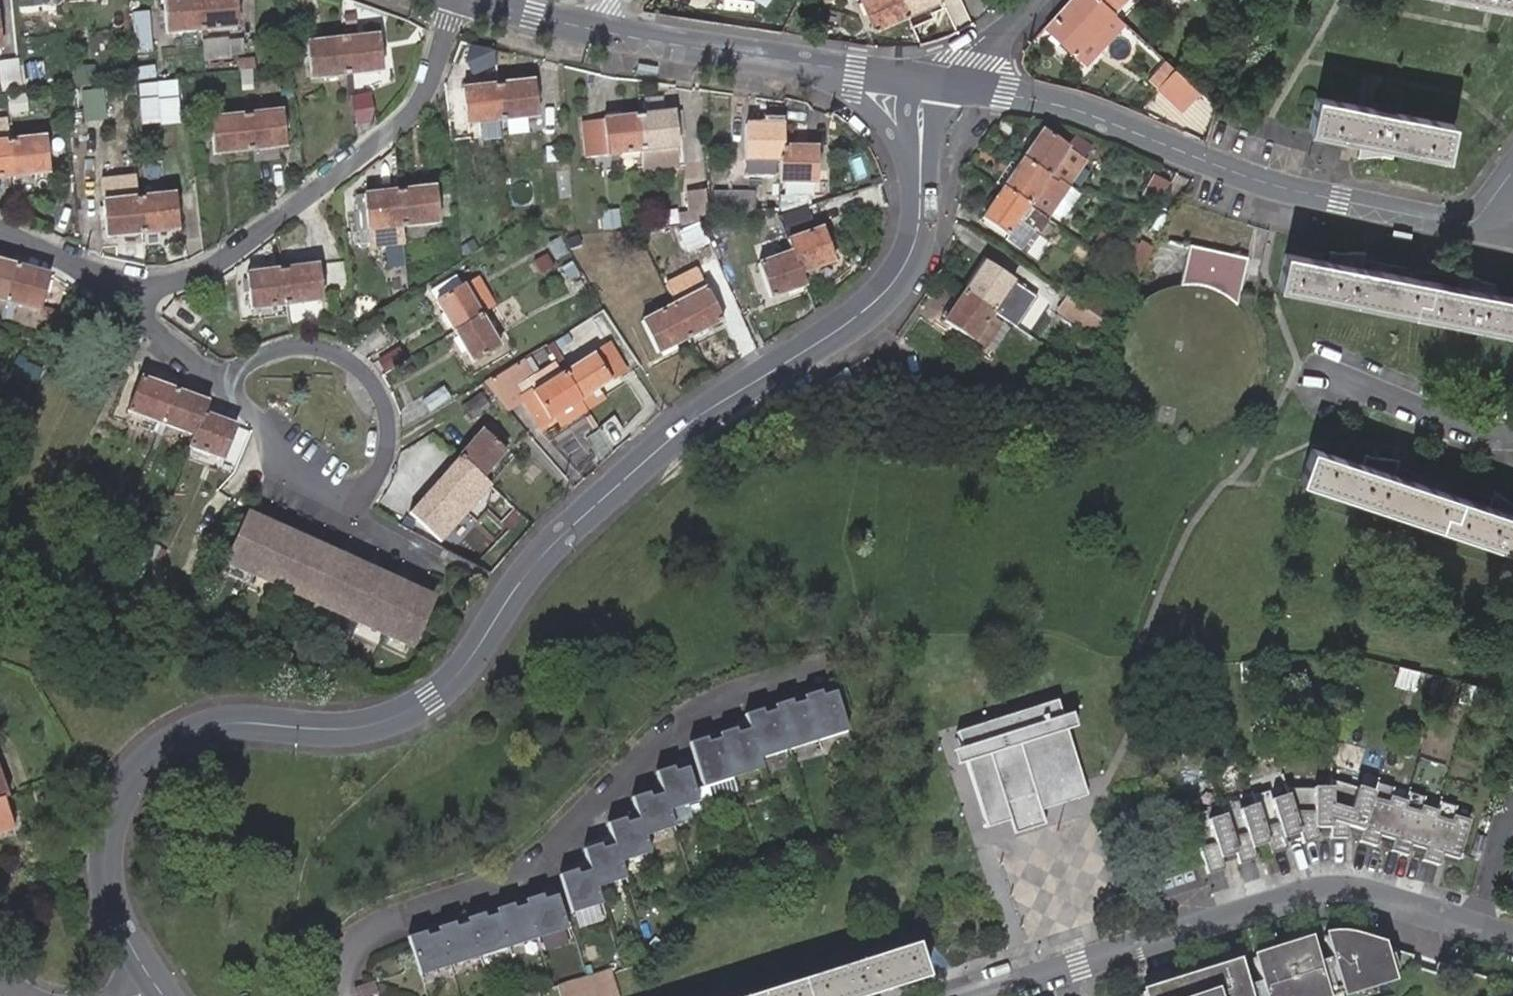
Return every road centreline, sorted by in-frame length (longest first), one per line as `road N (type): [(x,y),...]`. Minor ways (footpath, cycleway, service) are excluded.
road 1 (residential): [(157,987),(107,888),(113,810),(135,769),(173,739),(216,725),(364,725),(431,699),(459,675),(534,564),(660,447),(888,291),(915,243),(928,80)]
road 2 (residential): [(928,80),(1086,112),(1283,185),(1444,225),(1467,224),(1485,210),(1509,176)]
road 3 (residential): [(827,669),(700,716),(535,870),(500,889),(397,917),(359,948),(355,995)]
road 4 (residential): [(1512,941),(1350,897),(1313,896),(981,995)]
road 5 (residential): [(102,274),(161,284),(230,261),(392,134),(428,90),(460,0)]
road 6 (residential): [(594,31),(928,80)]
road 7 (residential): [(352,511),(387,460),(391,438),(388,409),(372,380),(337,354),(301,346),(261,354),(229,389)]
road 8 (residential): [(1512,429),(1471,427),(1313,372)]
road 9 (residential): [(229,389),(303,477),(352,511)]
road 10 (residential): [(102,274),(160,336),(229,389)]
road 11 (residential): [(928,80),(973,60),(1036,0)]
road 12 (residential): [(476,0),(594,31)]

